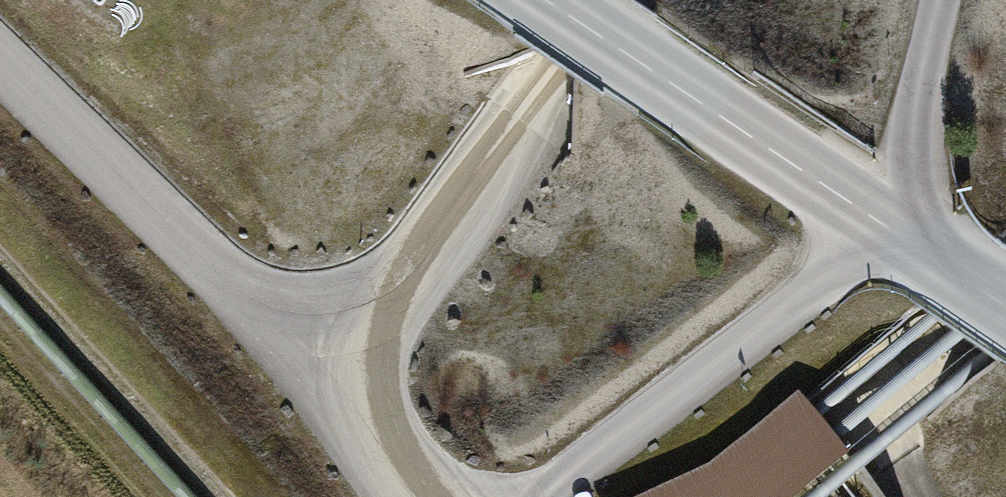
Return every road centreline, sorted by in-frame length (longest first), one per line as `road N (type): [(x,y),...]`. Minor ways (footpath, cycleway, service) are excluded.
road 1 (tertiary): [(549,0),(1005,306)]
road 2 (track): [(330,372),(614,0)]
road 3 (track): [(426,496),(330,372)]

